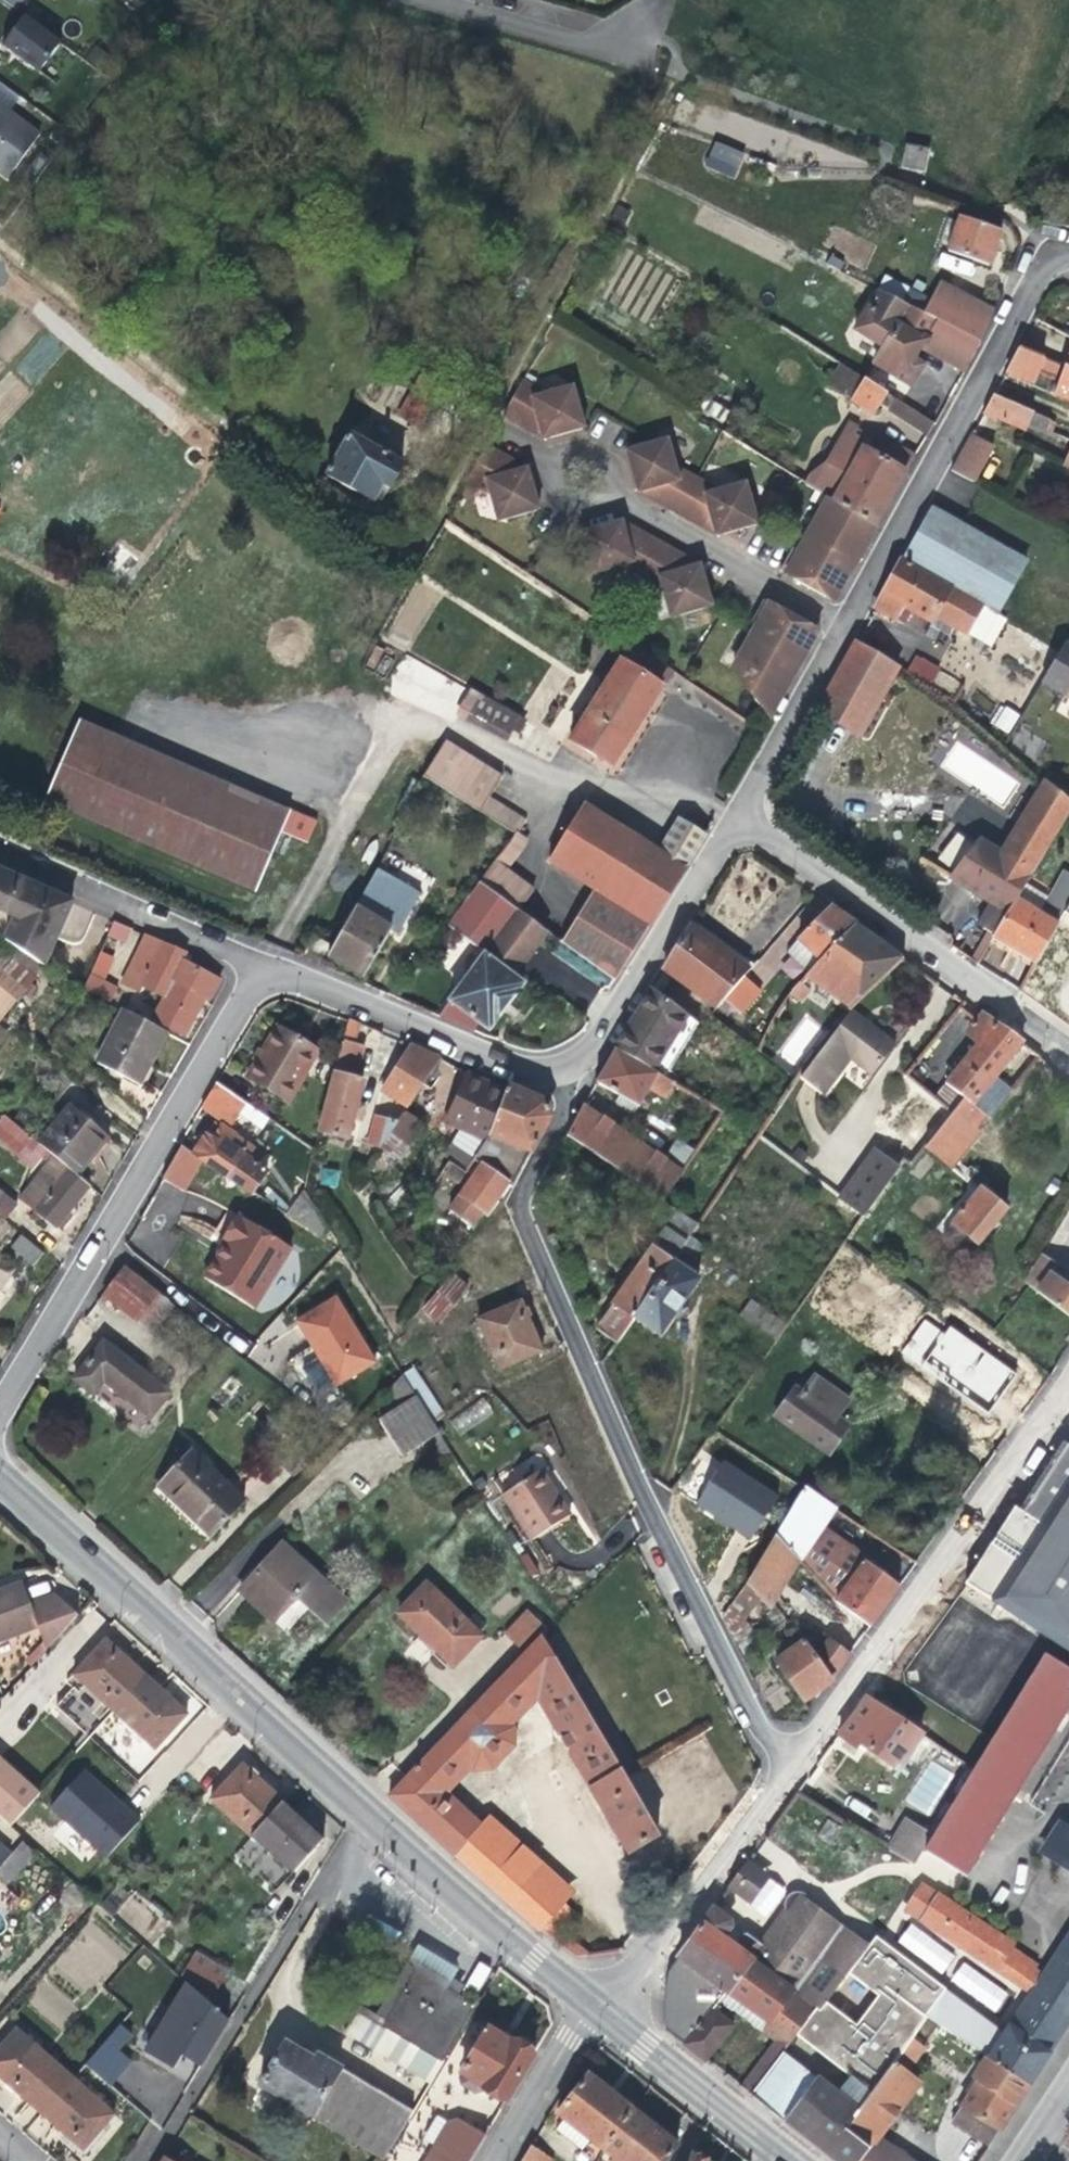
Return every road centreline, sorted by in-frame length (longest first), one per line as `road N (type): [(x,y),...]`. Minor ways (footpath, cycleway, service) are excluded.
road 1 (secondary): [(0,1479),(596,2013)]
road 2 (residential): [(567,1063),(565,1114),(527,1184),(525,1227),(781,1773)]
road 3 (residential): [(264,966),(0,1410)]
road 4 (residential): [(1068,253),(1049,258),(843,627)]
road 5 (residential): [(737,814),(1068,1044)]
road 6 (residential): [(855,1674),(1060,1402)]
road 7 (residential): [(567,1063),(505,1063),(264,966)]
road 8 (residential): [(596,2013),(781,1773)]
road 9 (residential): [(737,814),(604,1026),(567,1063)]
road 10 (residential): [(264,966),(0,848)]
road 11 (residential): [(608,495),(843,627)]
road 12 (secondary): [(596,2013),(780,2160)]
road 13 (residential): [(843,627),(737,814)]
road 14 (residential): [(445,0),(647,52)]
road 15 (residential): [(596,2013),(504,2160)]
road 16 (residential): [(781,1773),(855,1674)]

